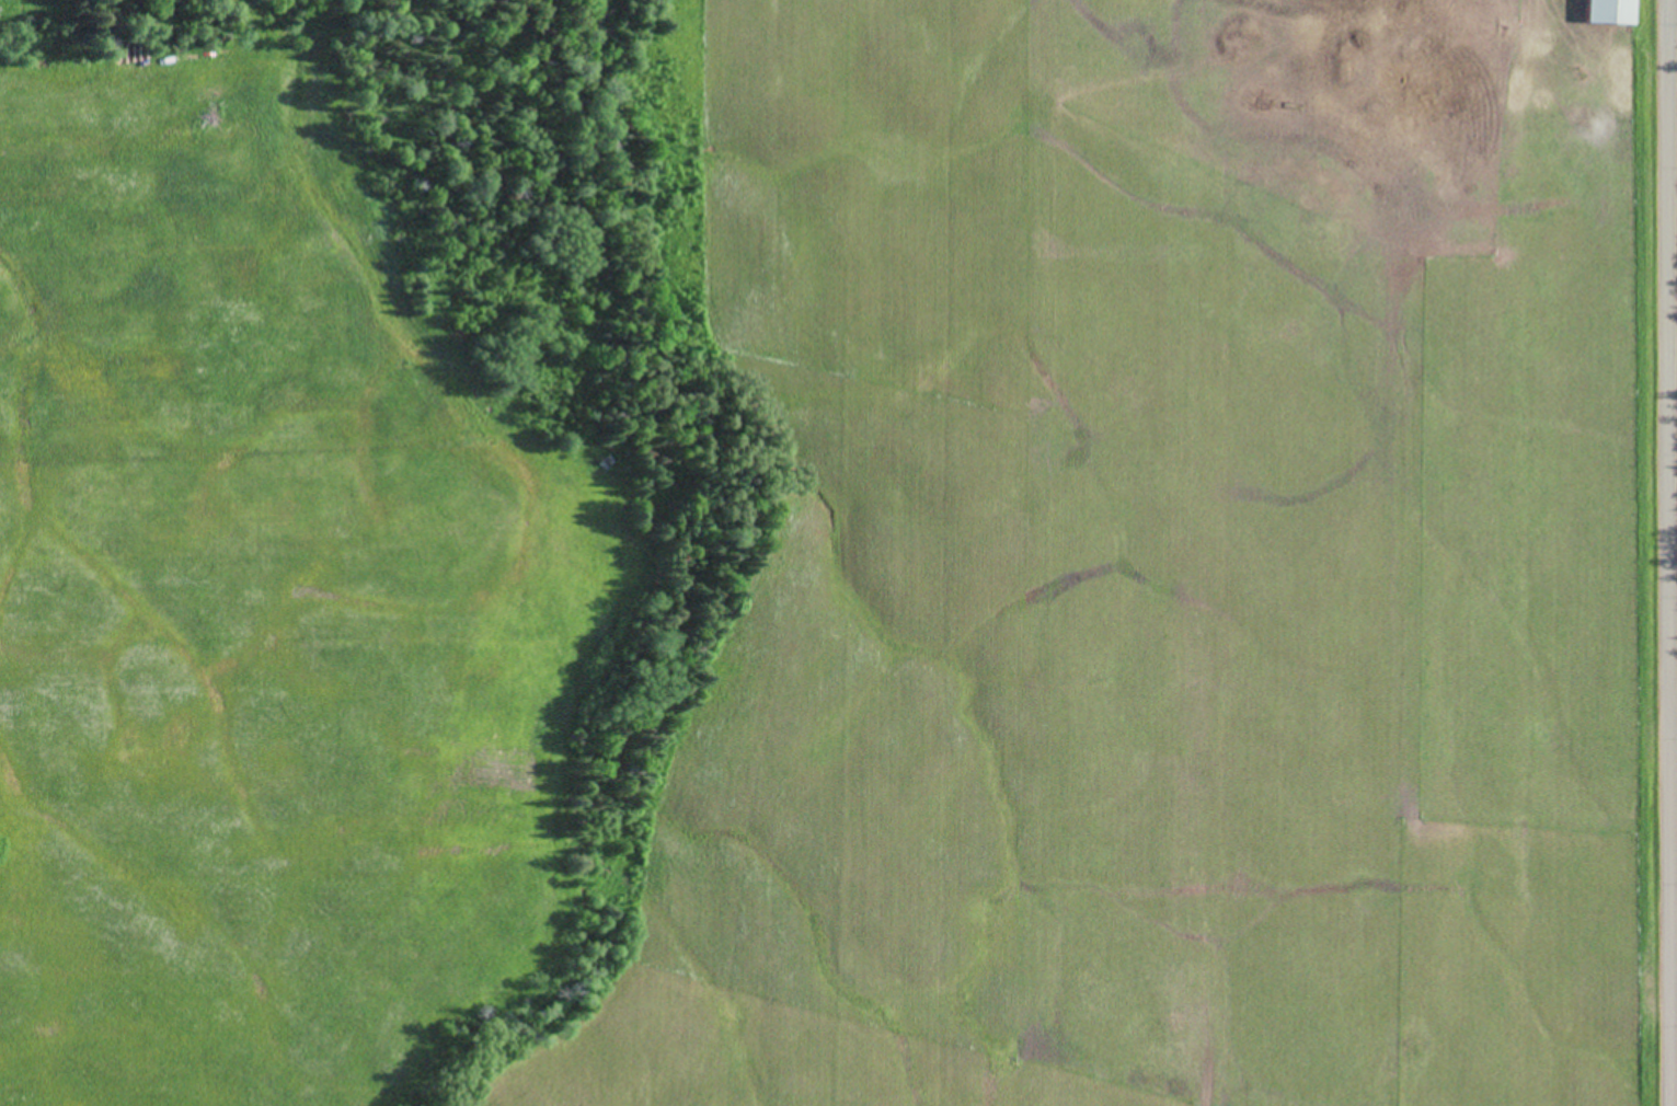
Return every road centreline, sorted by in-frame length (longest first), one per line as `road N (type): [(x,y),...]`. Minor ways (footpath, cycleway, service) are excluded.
road 1 (residential): [(1670,0),(1672,1105)]

